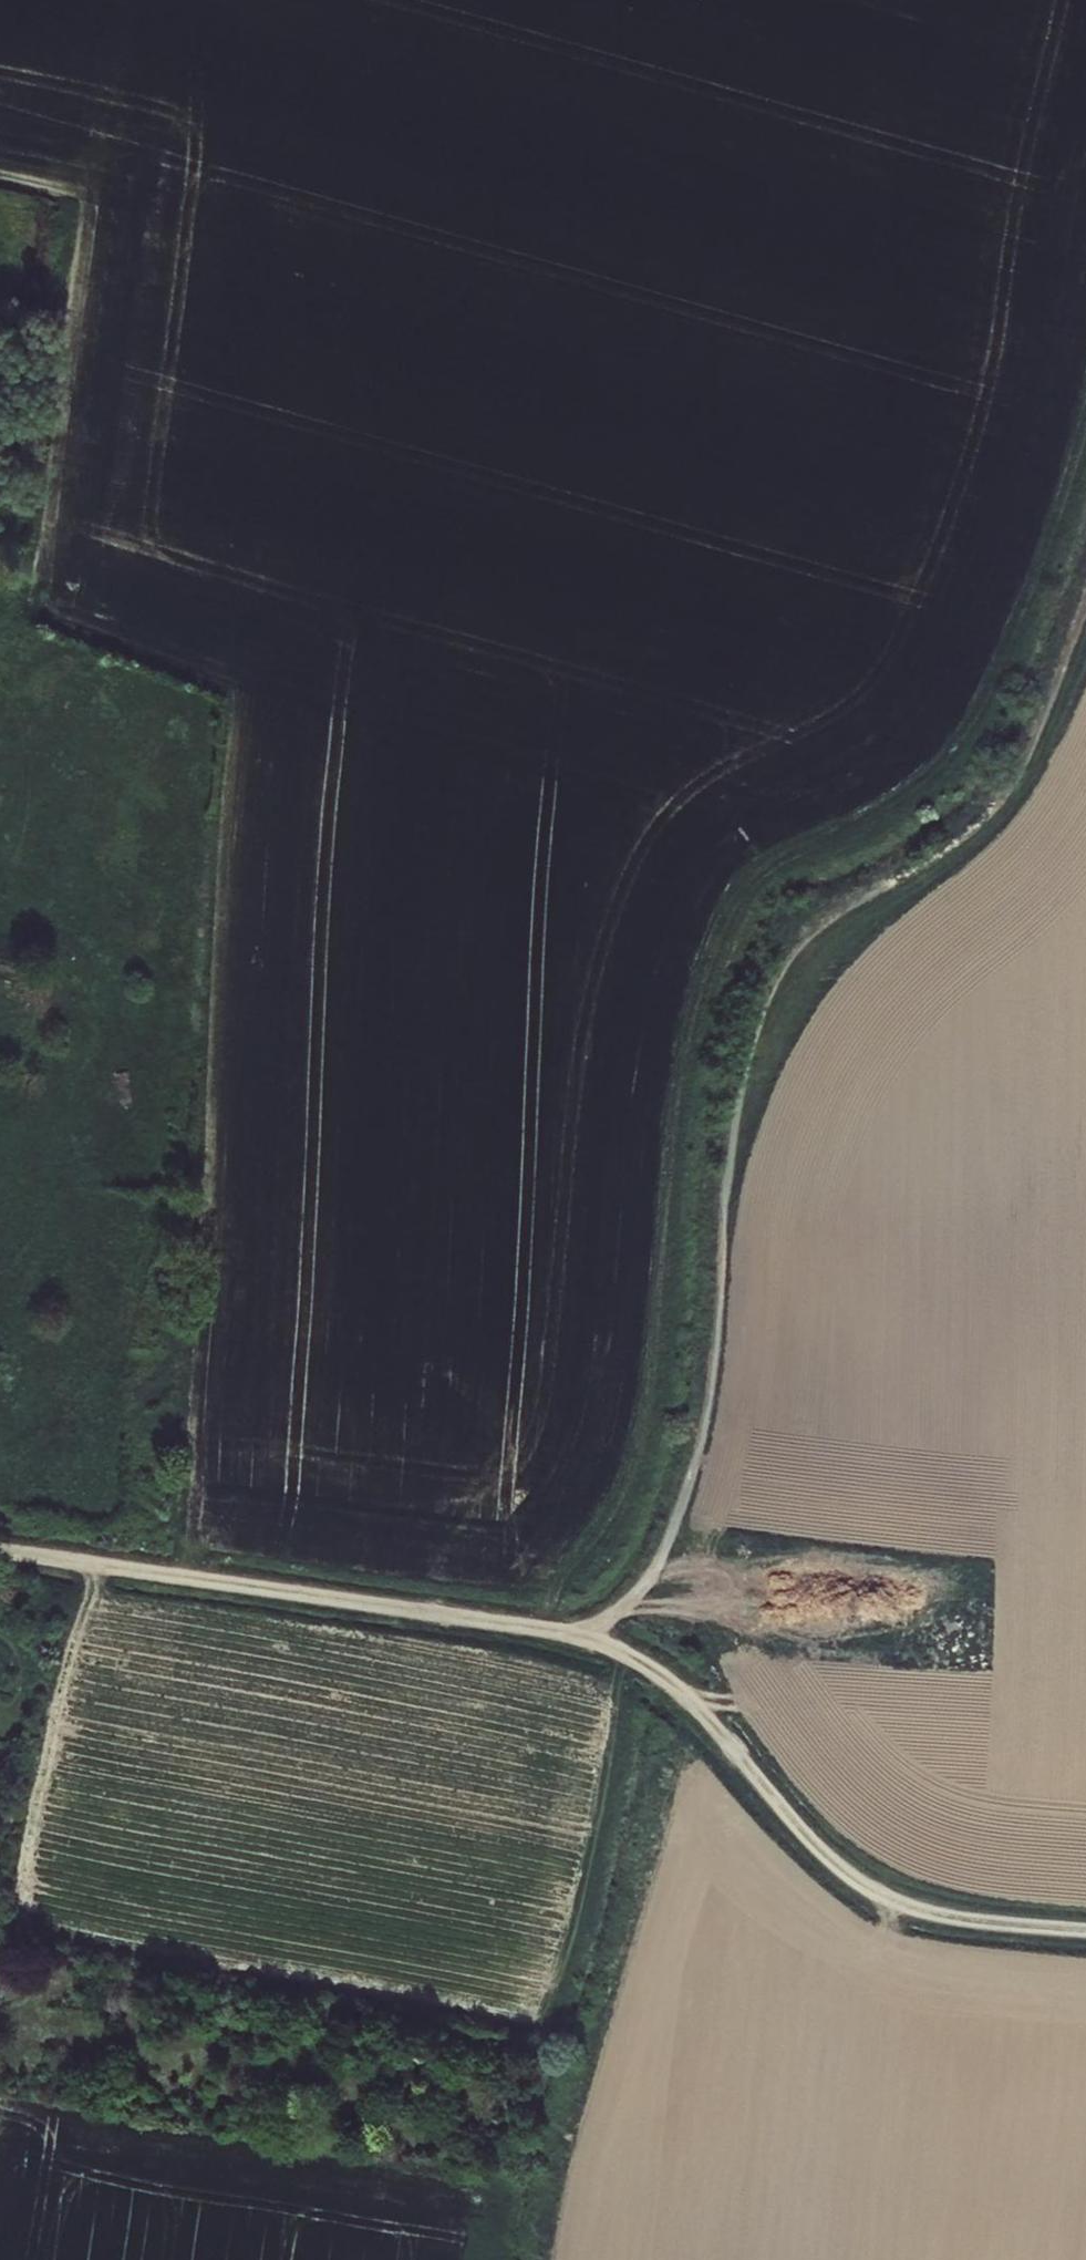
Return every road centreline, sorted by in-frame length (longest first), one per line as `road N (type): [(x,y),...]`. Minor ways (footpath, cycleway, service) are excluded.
road 1 (track): [(1085,579),(999,787),(951,844),(877,896),(814,925),(765,972),(712,1161),(701,1404),(678,1497),(617,1612),(589,1638)]
road 2 (track): [(1085,1929),(953,1922),(870,1889),(650,1663),(589,1638),(0,1553)]

